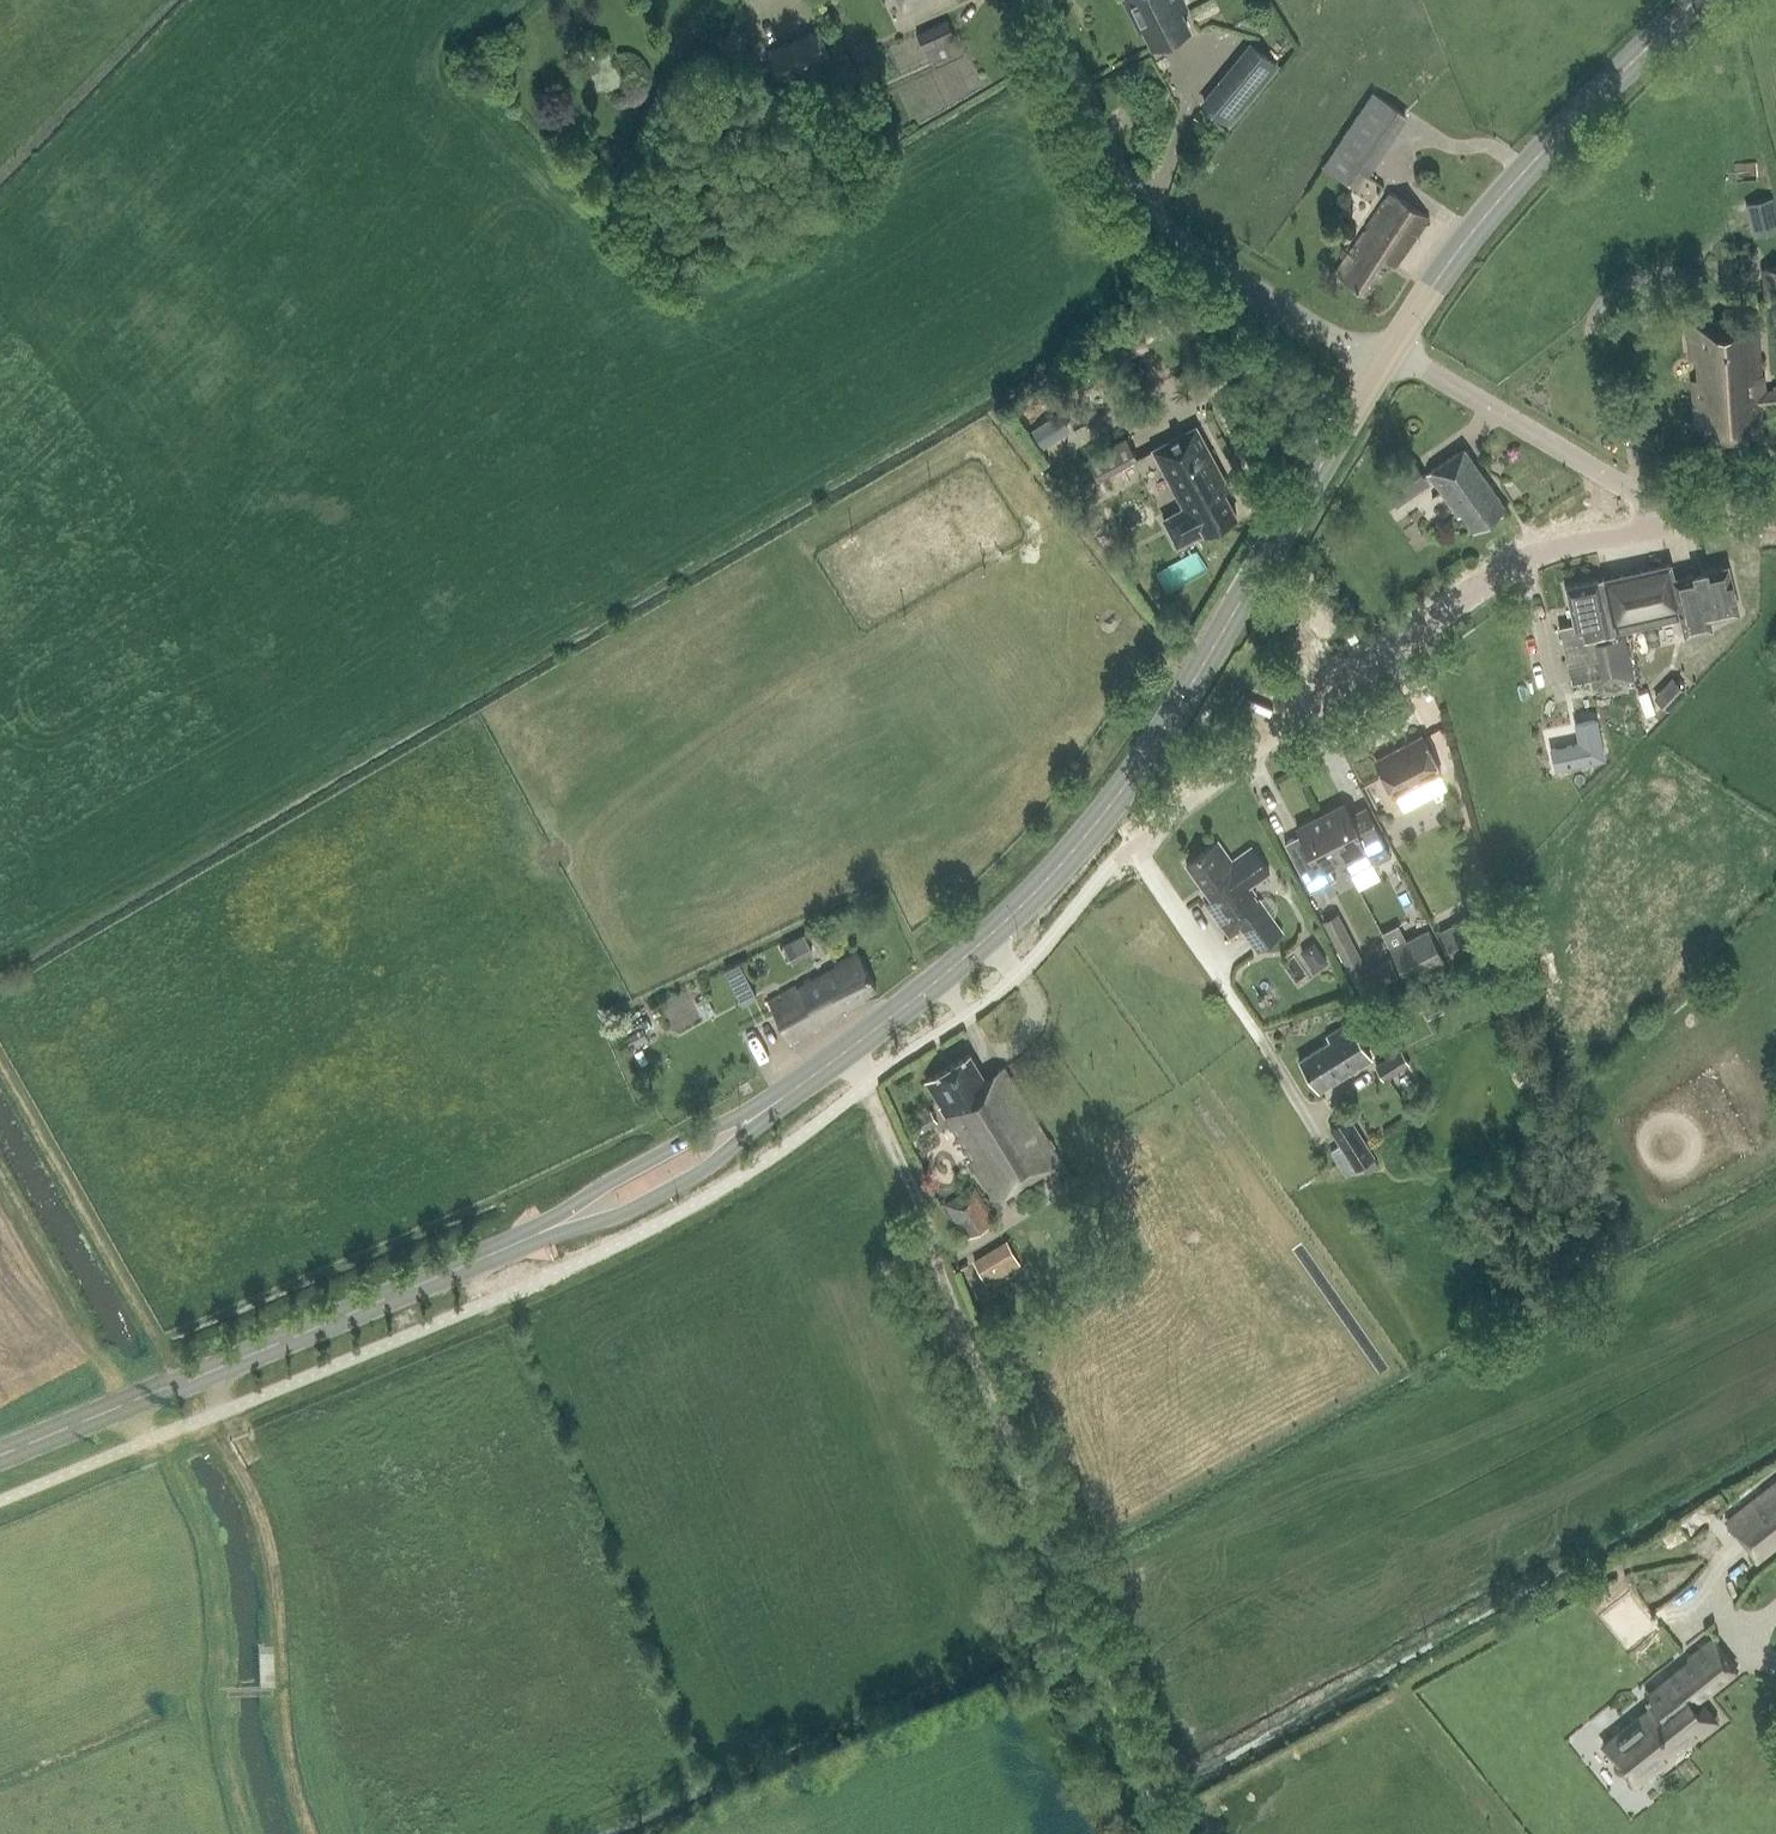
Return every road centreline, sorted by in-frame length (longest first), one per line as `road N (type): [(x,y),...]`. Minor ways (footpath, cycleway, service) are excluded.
road 1 (secondary): [(768,1109),(933,985),(1084,840),(1201,669),(1388,356)]
road 2 (track): [(1162,1833),(869,1083)]
road 3 (unclassified): [(1115,861),(1494,578),(1569,545),(1666,524)]
road 4 (secondary): [(0,1458),(538,1235)]
road 5 (unclassified): [(1388,356),(1327,333),(1151,210),(1123,175),(1045,0)]
road 6 (secondary): [(1388,356),(1506,193),(1699,0)]
road 7 (track): [(248,1833),(224,1739),(215,1575),(157,1440)]
road 8 (track): [(197,1424),(0,1073)]
road 9 (unclassified): [(1666,524),(1628,489),(1442,378),(1388,356)]
road 10 (secondary): [(538,1235),(624,1215),(707,1169),(768,1109)]
road 11 (secondary): [(768,1109),(691,1138),(607,1183),(538,1235)]

